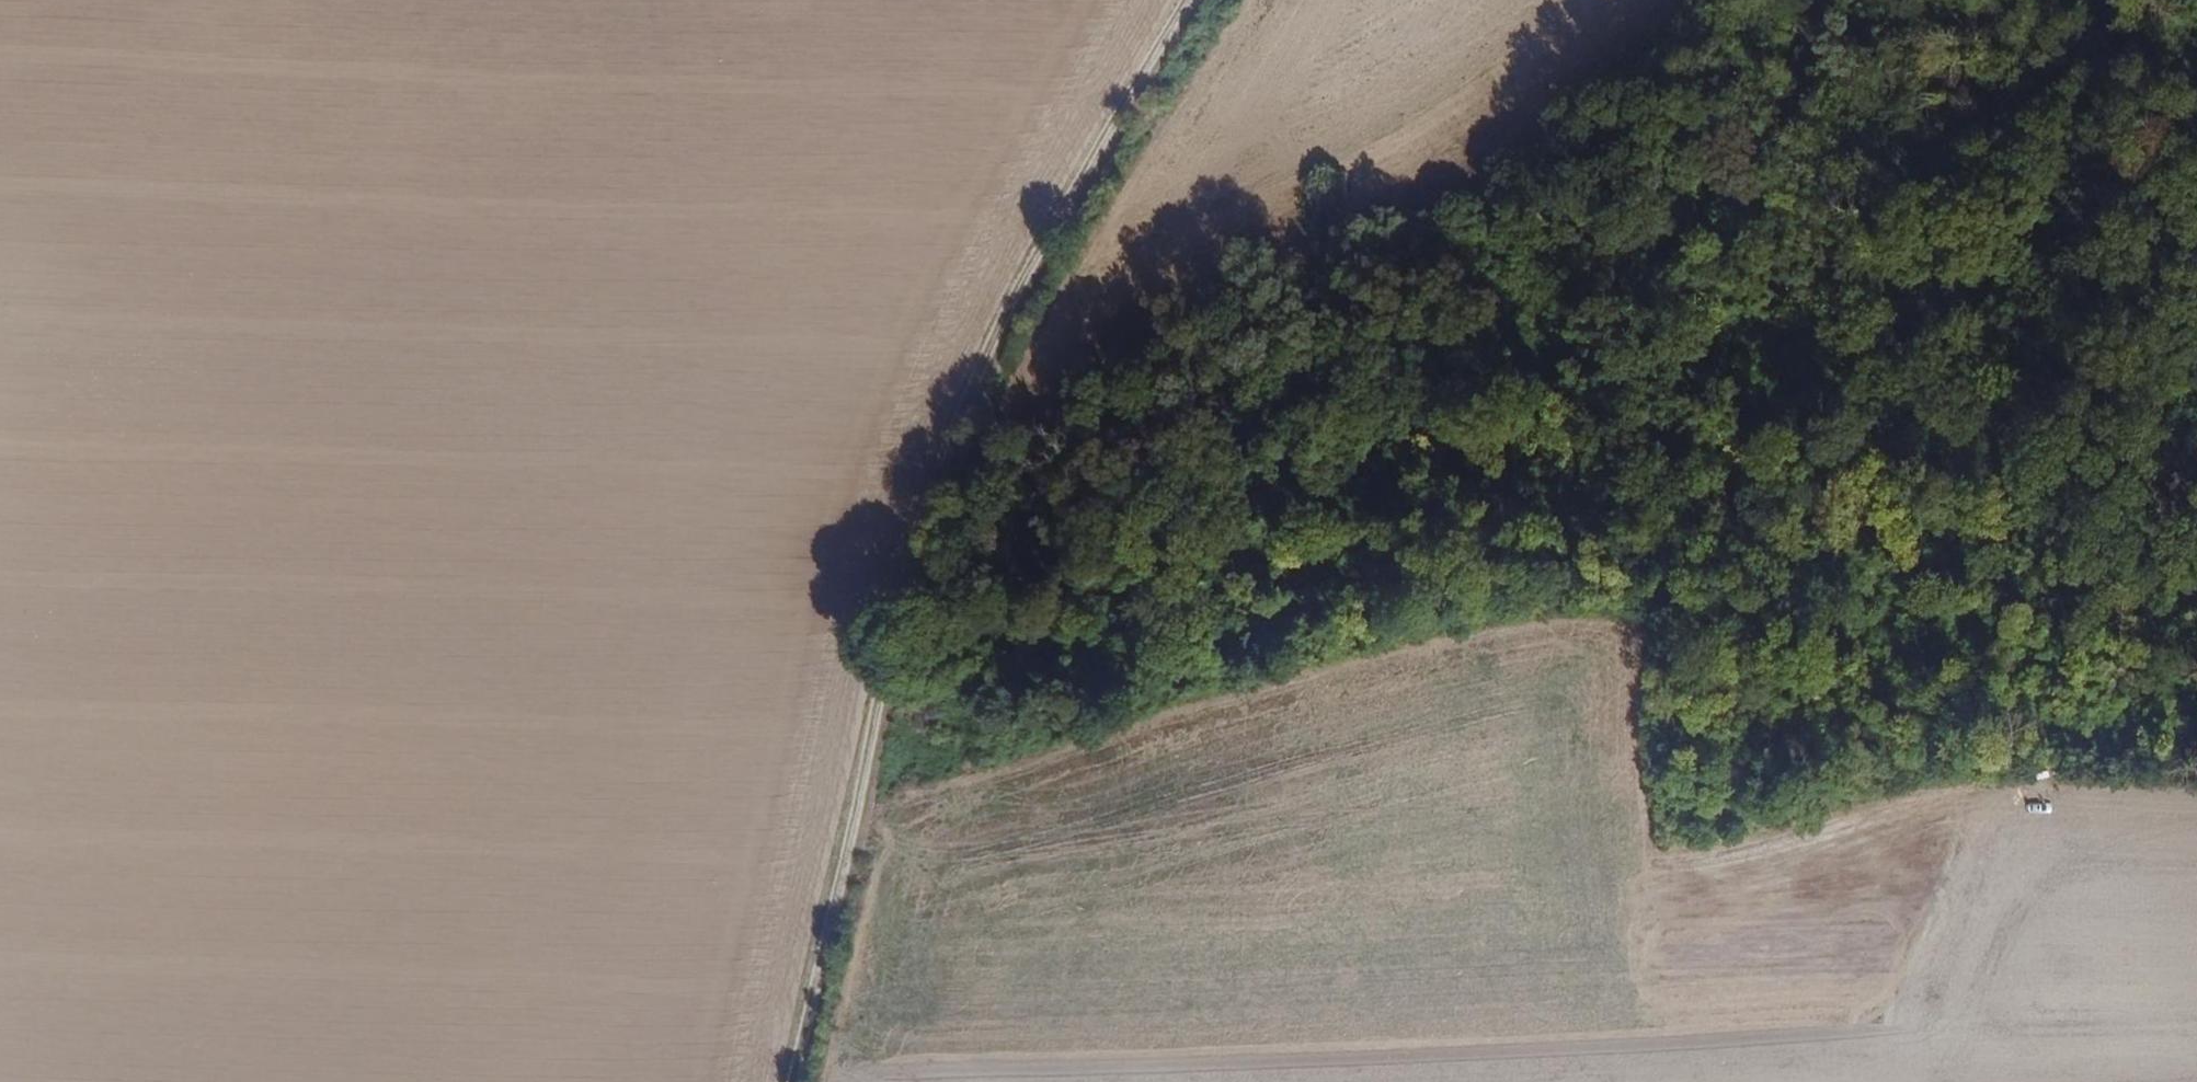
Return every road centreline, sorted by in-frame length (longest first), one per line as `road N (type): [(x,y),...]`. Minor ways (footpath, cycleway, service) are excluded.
road 1 (track): [(855,796),(897,844),(940,856),(1329,854),(1668,874),(1778,861),(1991,802)]
road 2 (track): [(1180,0),(1005,308),(933,473),(897,593),(786,1081)]

